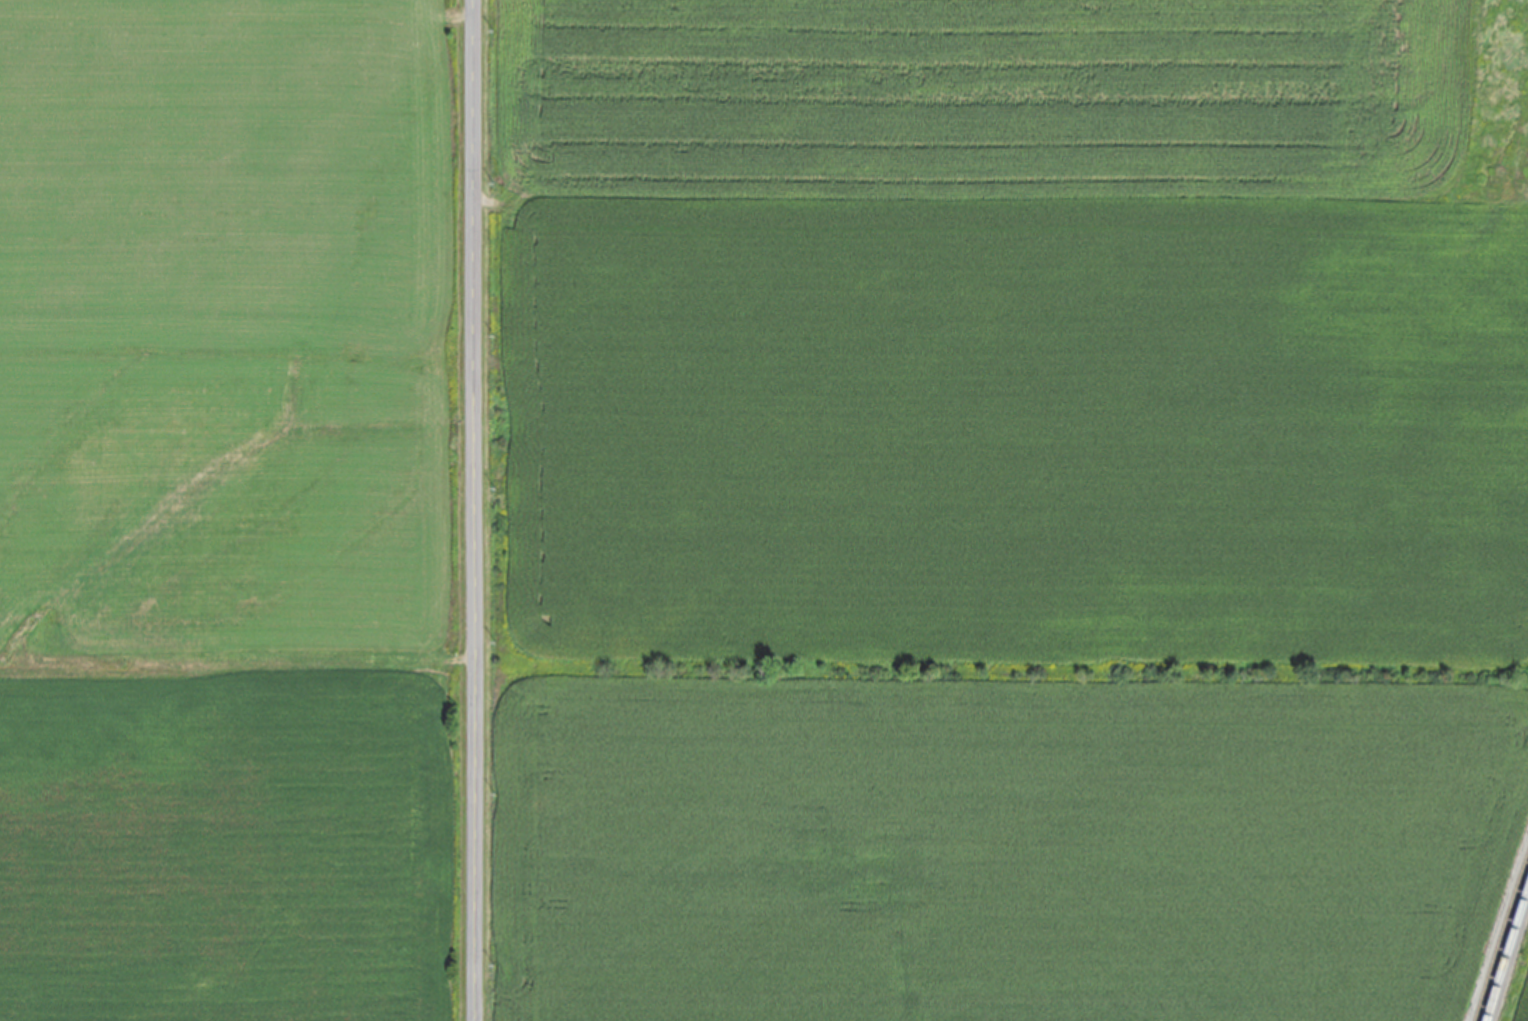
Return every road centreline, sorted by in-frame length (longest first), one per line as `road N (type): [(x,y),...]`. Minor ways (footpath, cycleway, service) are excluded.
road 1 (tertiary): [(474,1020),(473,0)]

